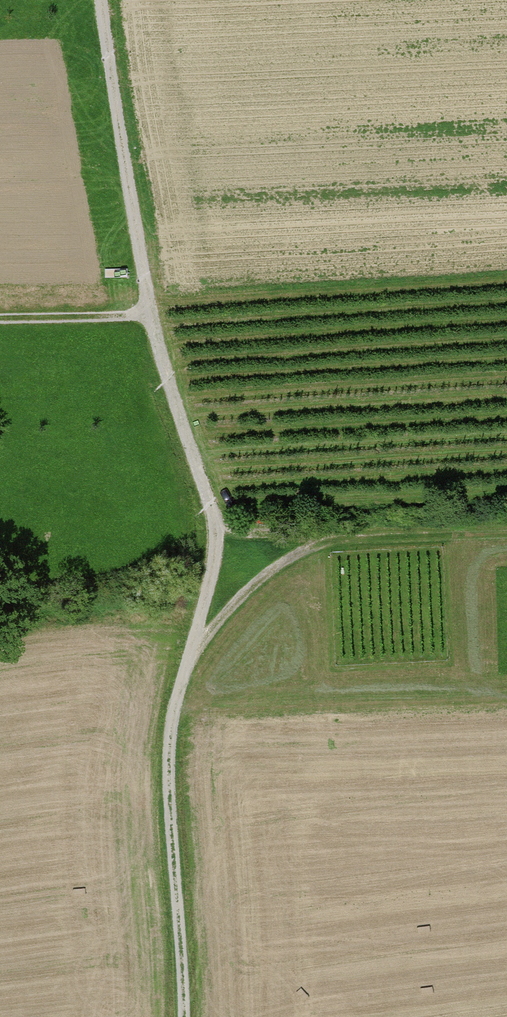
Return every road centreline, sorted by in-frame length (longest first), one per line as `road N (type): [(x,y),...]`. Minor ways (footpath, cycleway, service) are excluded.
road 1 (track): [(101,0),(150,316),(212,523),(214,559),(169,751),(184,1016)]
road 2 (track): [(183,672),(215,626),(269,573),(319,544),(506,529)]
road 3 (track): [(354,536),(245,531),(205,497)]
road 4 (track): [(0,318),(150,316)]

